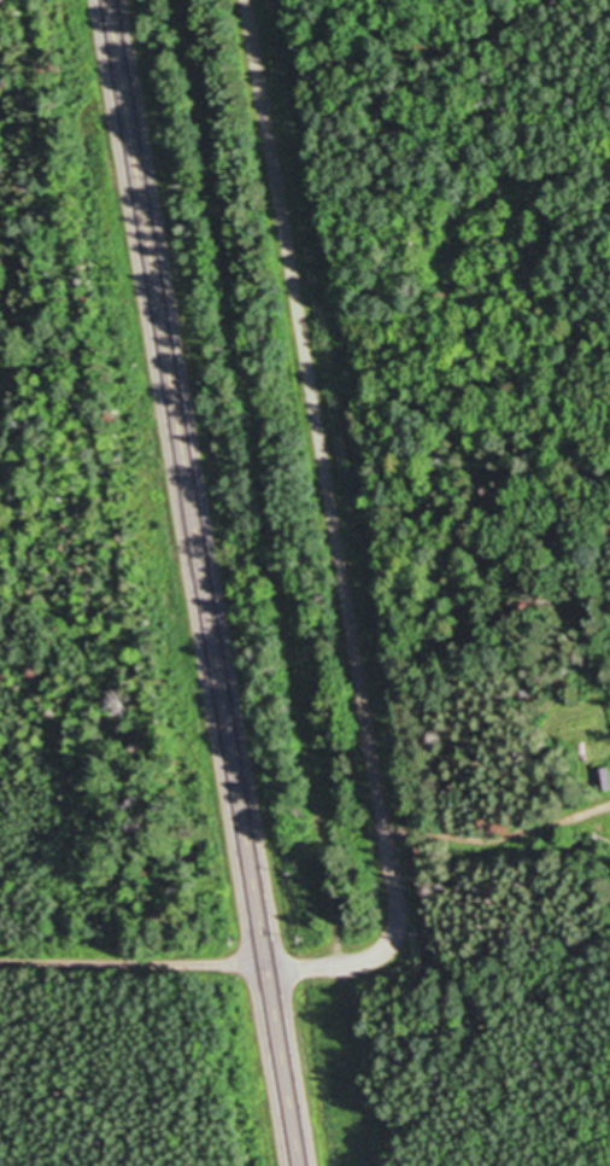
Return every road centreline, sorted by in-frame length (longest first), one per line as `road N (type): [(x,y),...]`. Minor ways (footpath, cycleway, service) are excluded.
road 1 (primary): [(305,1165),(114,0)]
road 2 (residential): [(398,939),(366,683),(253,0)]
road 3 (residential): [(268,83),(495,40),(562,0)]
road 4 (residential): [(0,972),(272,968)]
road 5 (residential): [(272,968),(398,939)]

